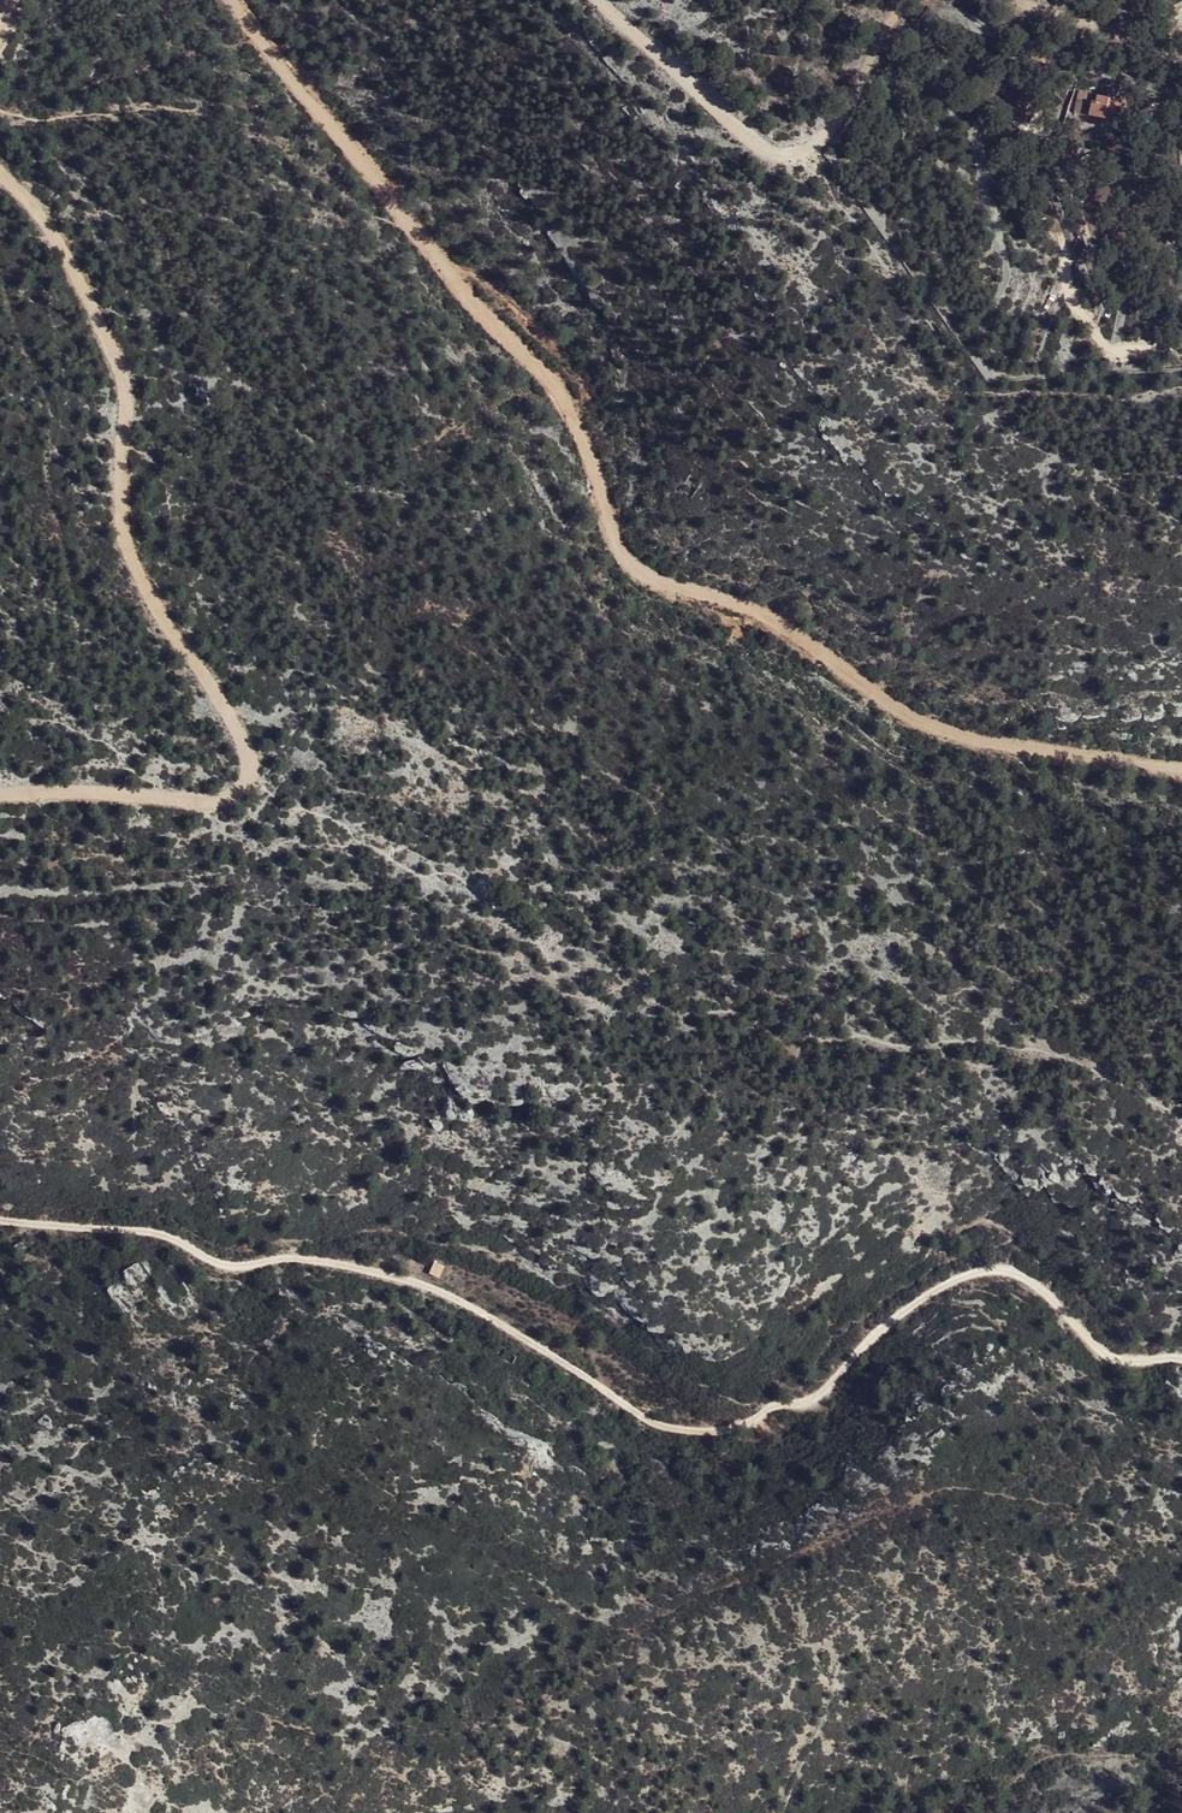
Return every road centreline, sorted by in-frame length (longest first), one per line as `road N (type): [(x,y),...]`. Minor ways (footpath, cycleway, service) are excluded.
road 1 (track): [(1181,1359),(1107,1355),(1044,1293),(996,1269),(962,1275),(912,1305),(807,1403),(721,1430),(687,1431),(652,1423),(437,1291),(336,1263),(288,1257),(231,1266),(144,1231),(0,1220)]
road 2 (track): [(1181,771),(965,739),(895,709),(756,611),(646,579),(617,548),(563,393),(468,301),(235,0)]
road 3 (track): [(0,175),(57,237),(118,371),(125,541),(154,606),(240,731),(250,764),(229,798),(209,805),(88,791),(0,793)]
road 4 (track): [(604,0),(749,138),(778,155),(803,153),(827,137),(867,58),(898,11),(916,0)]
road 5 (track): [(1011,0),(1122,34),(1181,27)]

